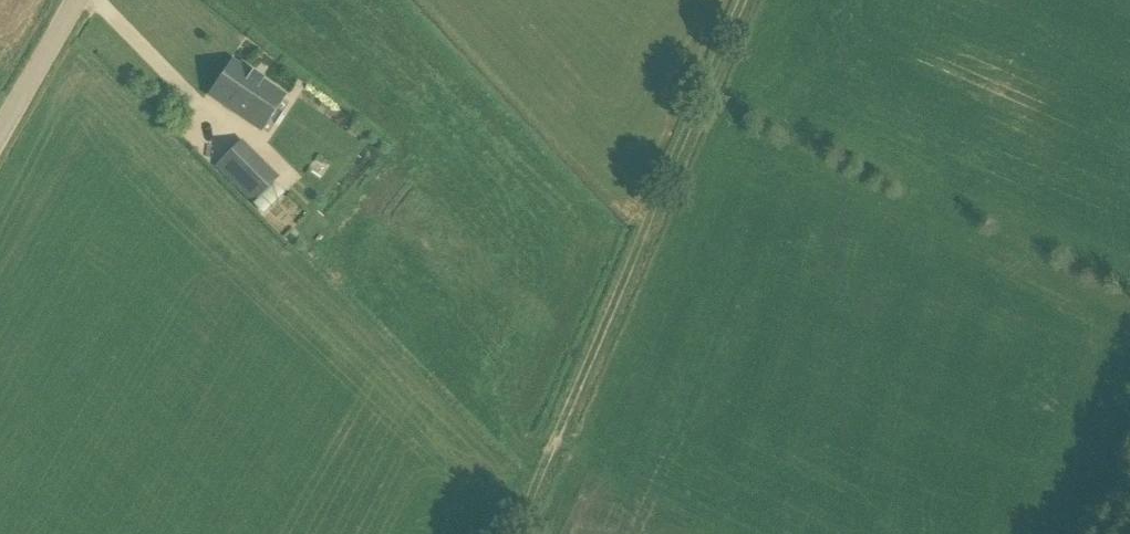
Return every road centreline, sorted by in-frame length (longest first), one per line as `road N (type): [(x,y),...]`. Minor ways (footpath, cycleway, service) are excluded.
road 1 (track): [(512,533),(742,0)]
road 2 (unclassified): [(0,135),(78,0)]

